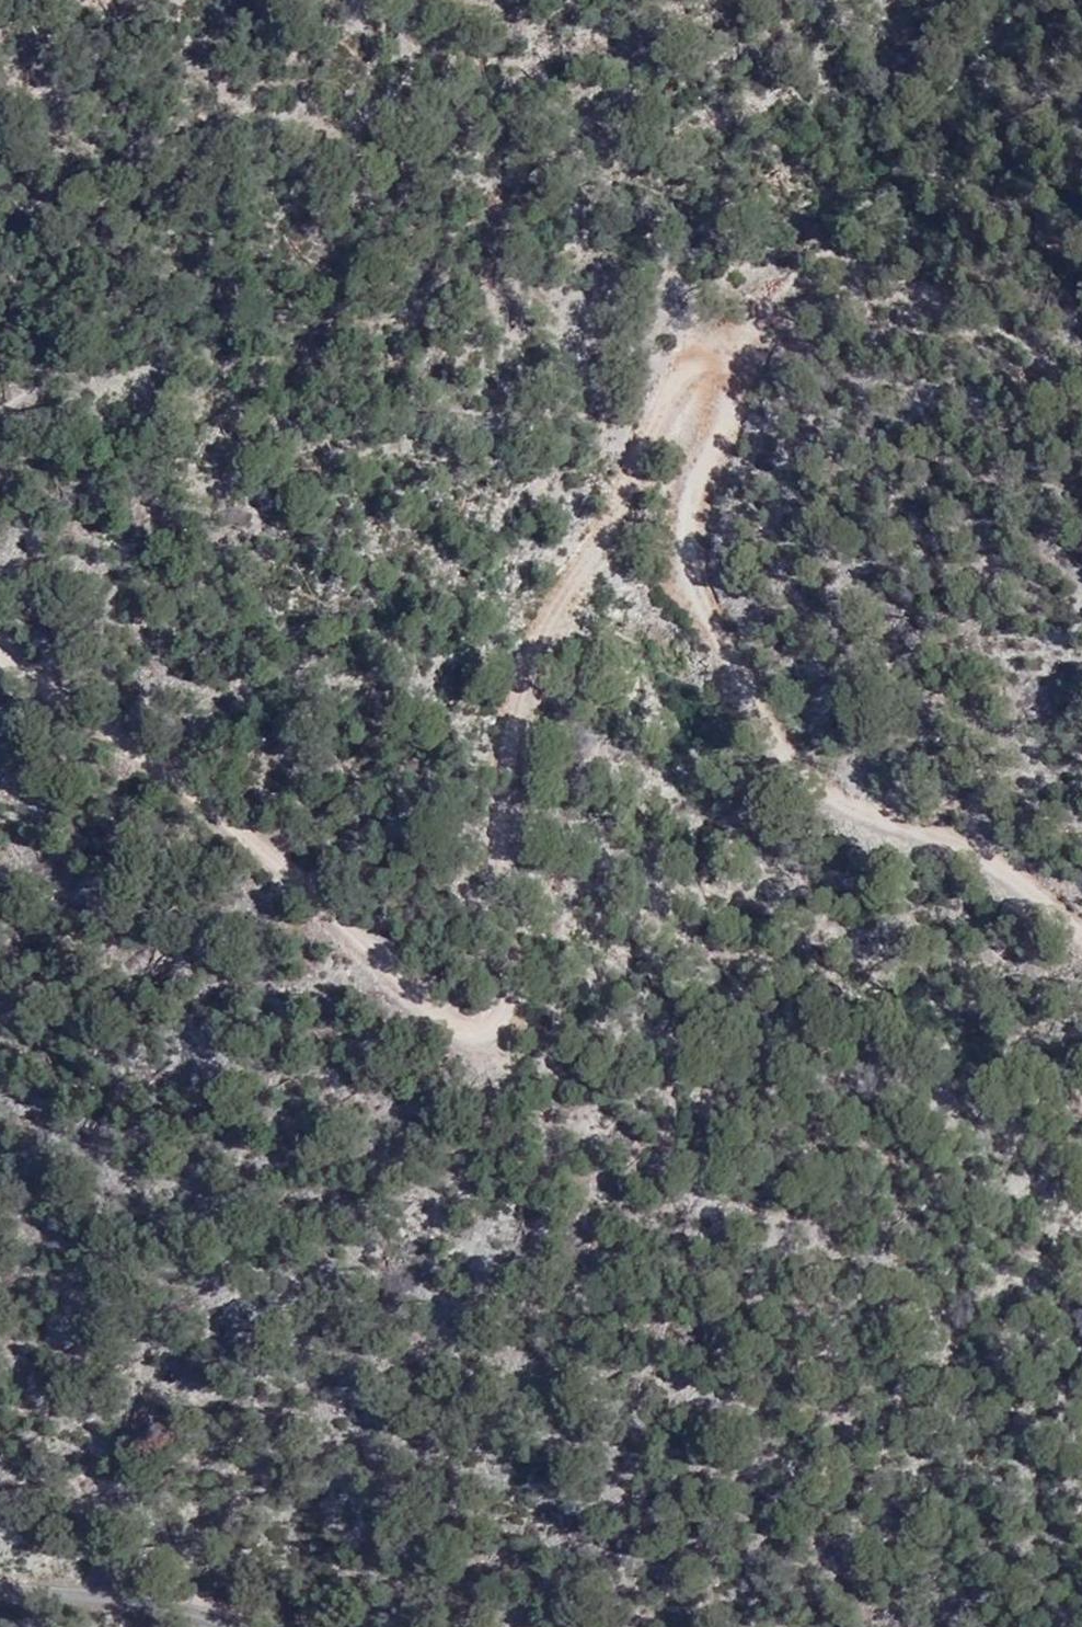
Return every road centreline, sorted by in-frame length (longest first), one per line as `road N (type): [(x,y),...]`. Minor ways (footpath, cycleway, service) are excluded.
road 1 (track): [(0,668),(221,814),(424,1001),(478,1028),(497,1016),(516,890),(504,795),(517,694),(652,397),(701,351),(729,338),(729,398),(692,534),(705,642),(761,740),(815,801),(974,860),(1081,941)]
road 2 (unclassified): [(236,1626),(186,1602),(95,1594),(0,1598)]

